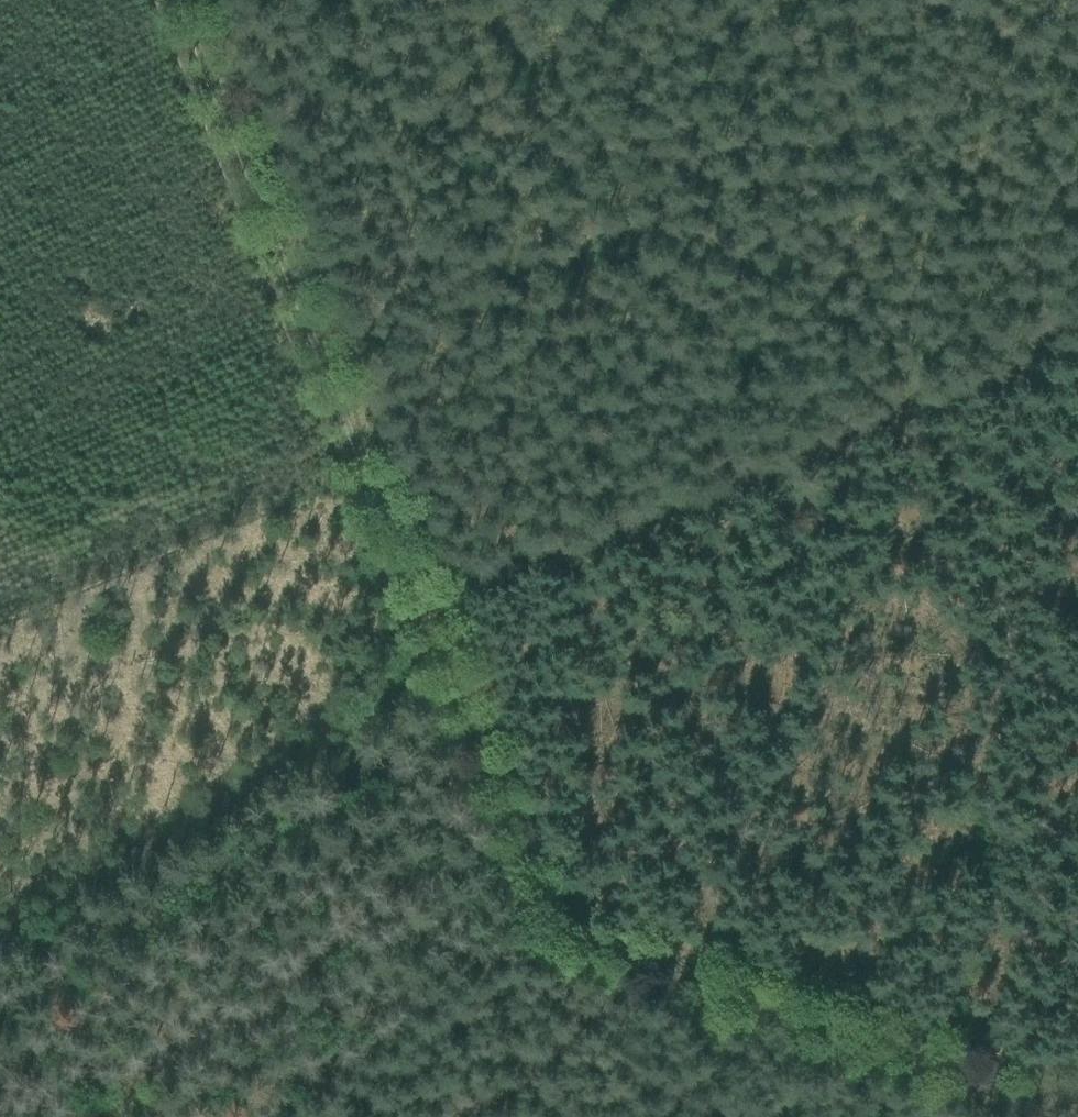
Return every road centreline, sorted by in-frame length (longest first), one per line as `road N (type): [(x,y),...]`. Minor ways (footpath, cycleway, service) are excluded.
road 1 (track): [(175,0),(532,901),(634,970),(1077,1116)]
road 2 (track): [(634,970),(459,1116)]

